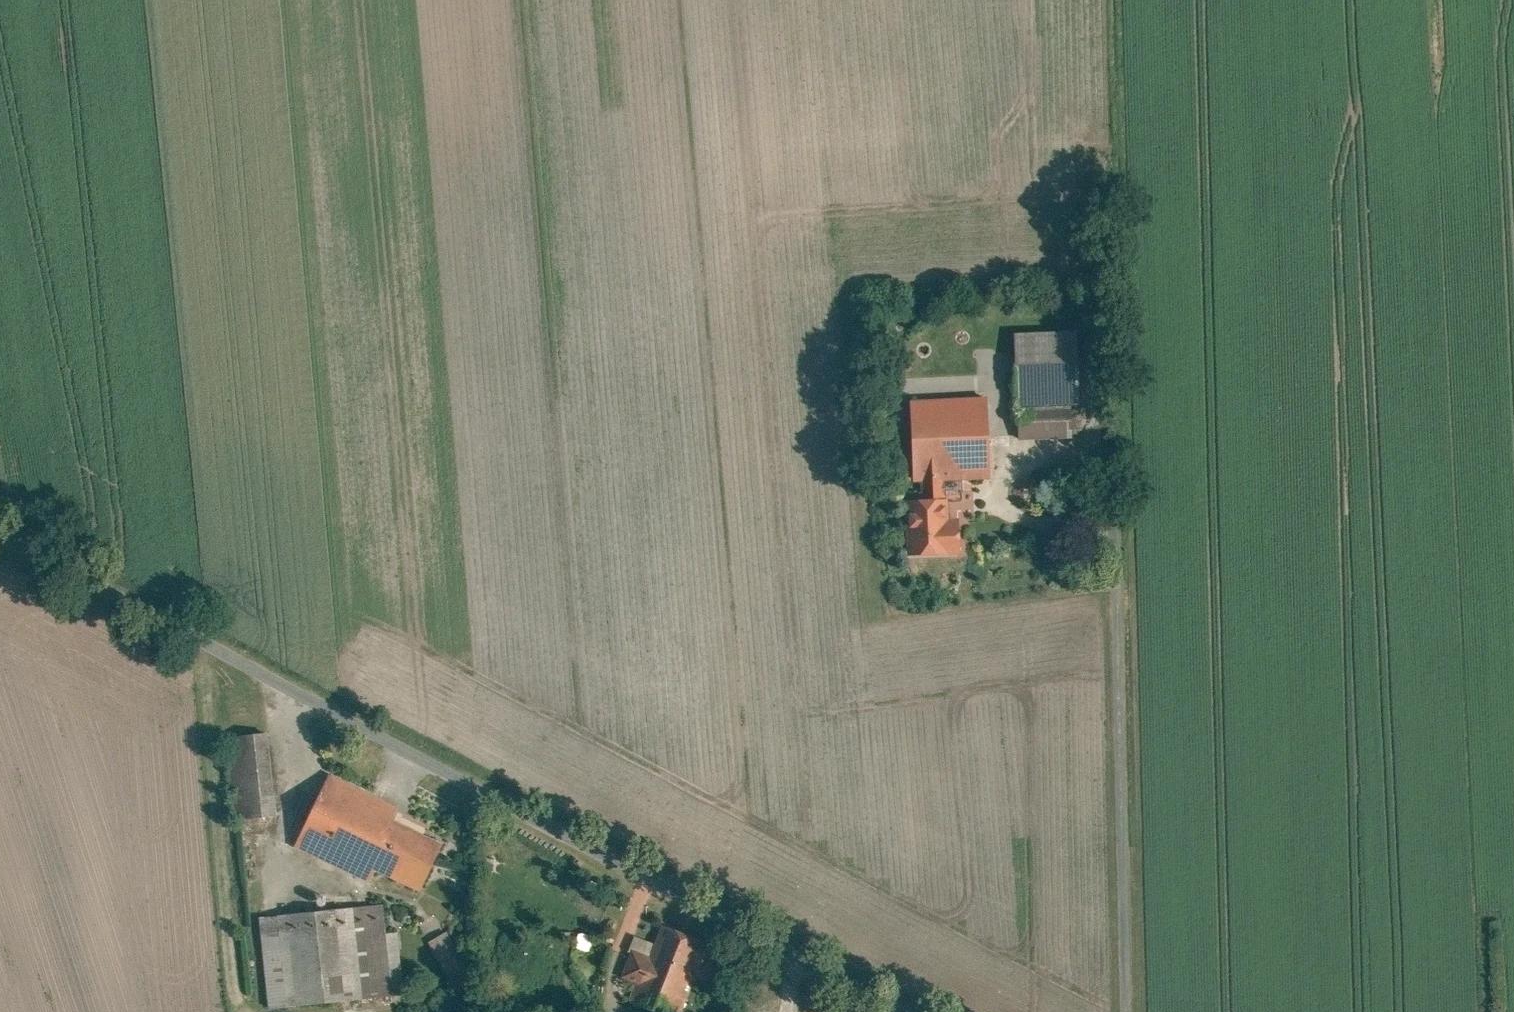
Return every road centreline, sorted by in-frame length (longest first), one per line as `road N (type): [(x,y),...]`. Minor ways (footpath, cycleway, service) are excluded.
road 1 (residential): [(928,1011),(0,533)]

